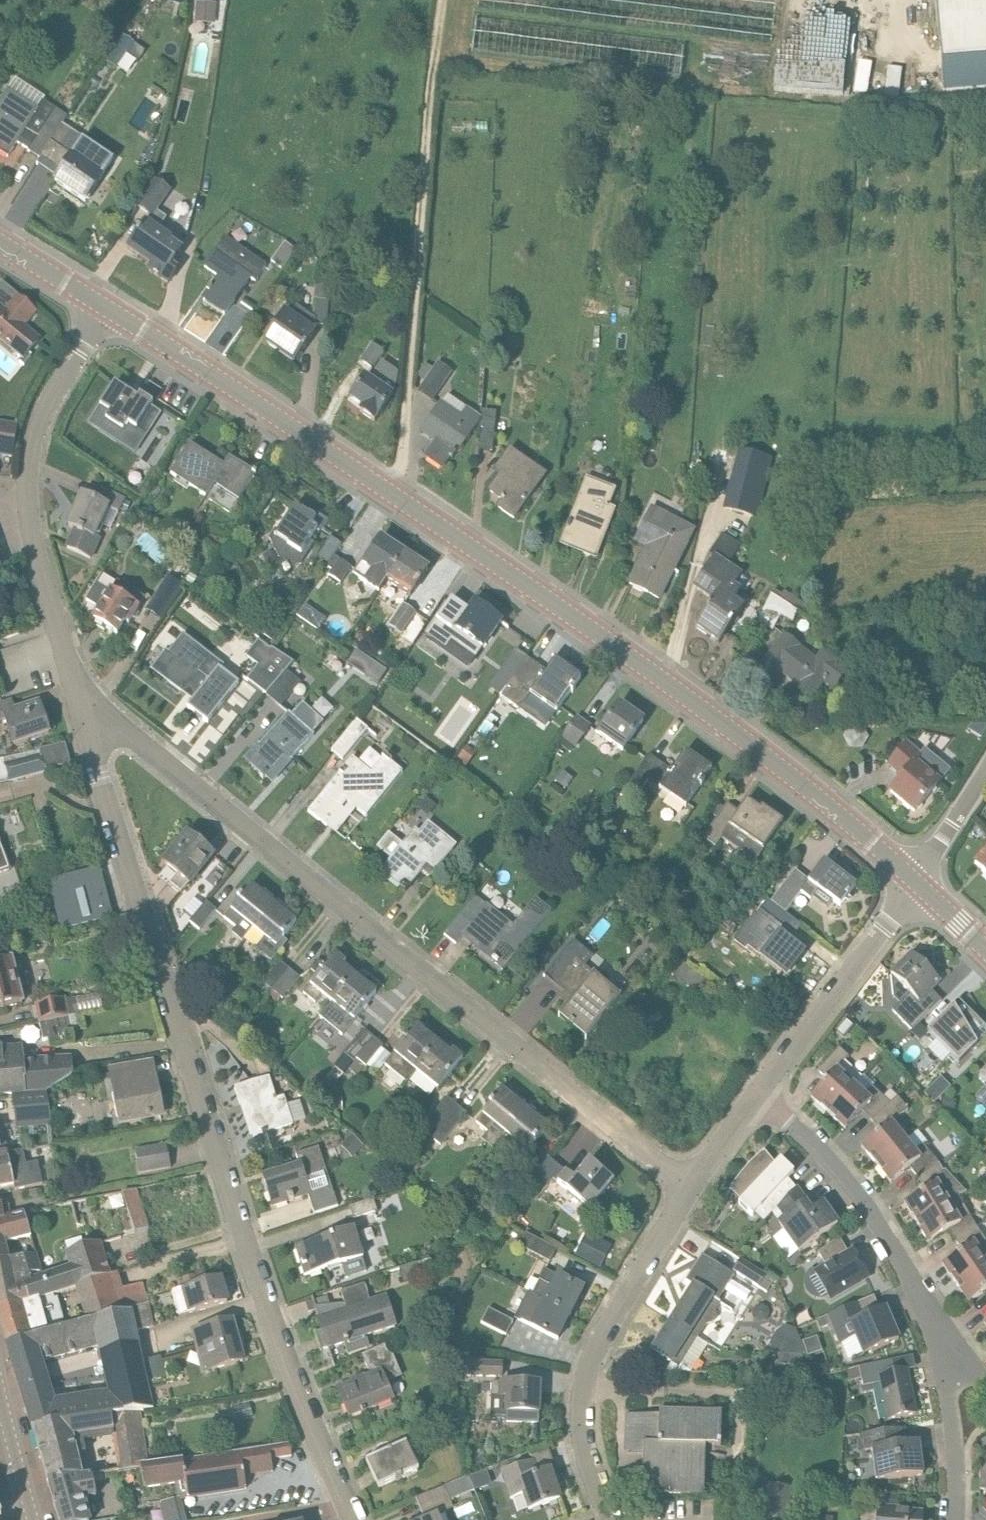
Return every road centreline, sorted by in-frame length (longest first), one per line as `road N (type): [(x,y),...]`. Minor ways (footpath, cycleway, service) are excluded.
road 1 (secondary): [(916,880),(591,624),(112,308)]
road 2 (residential): [(359,1519),(274,1325),(80,716)]
road 3 (residential): [(692,1185),(122,725),(80,716)]
road 4 (residential): [(80,716),(31,531),(29,490),(36,442),(112,308)]
road 5 (residential): [(615,1519),(582,1428),(582,1393),(596,1348),(692,1185)]
road 6 (residential): [(964,1352),(778,1065)]
road 7 (residential): [(778,1065),(916,880)]
road 8 (residential): [(954,1519),(964,1352)]
road 9 (residential): [(692,1185),(778,1065)]
road 10 (tertiary): [(33,1519),(0,1391)]
road 11 (secondary): [(112,308),(0,240)]
road 12 (residential): [(916,880),(985,770)]

